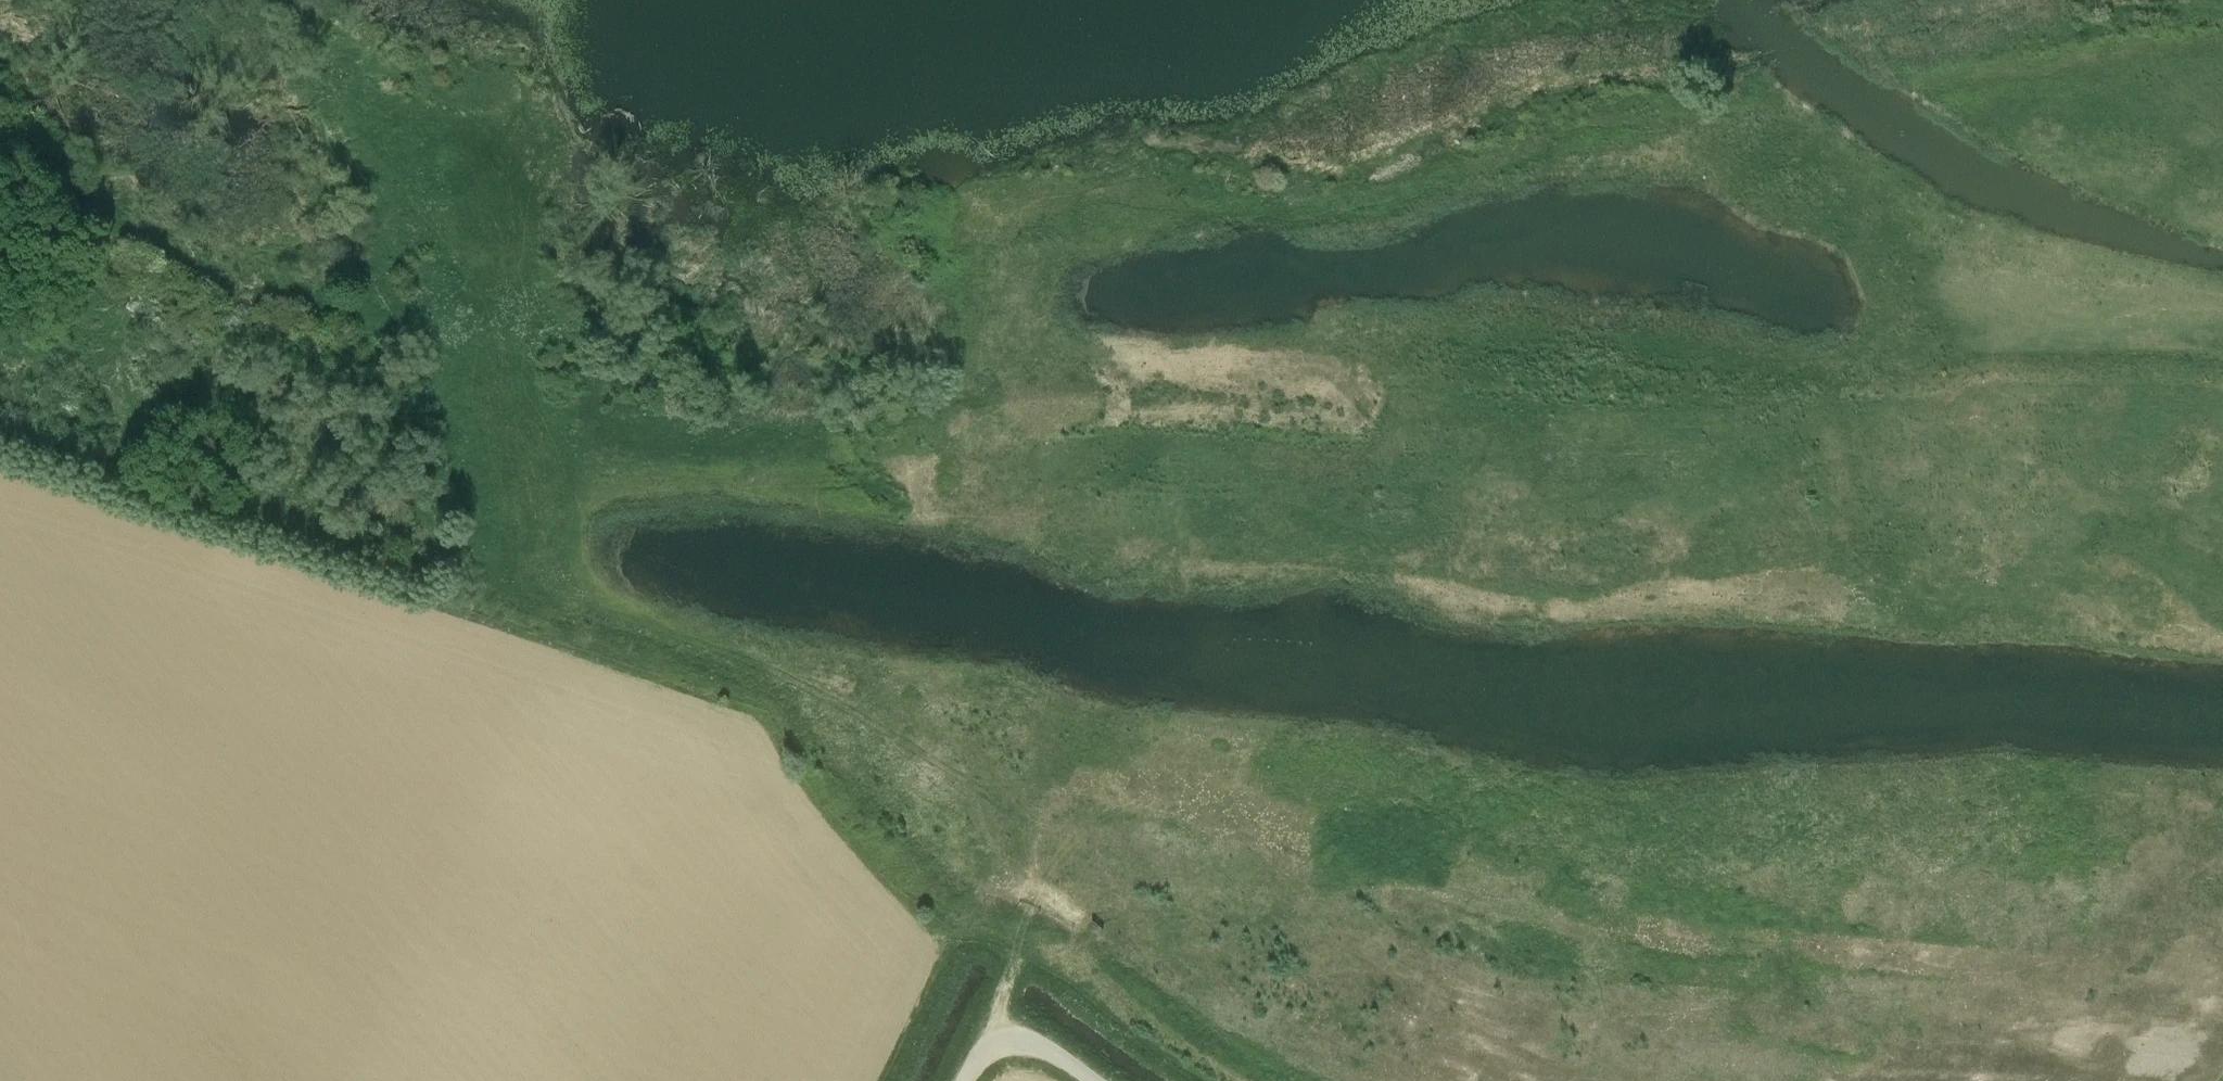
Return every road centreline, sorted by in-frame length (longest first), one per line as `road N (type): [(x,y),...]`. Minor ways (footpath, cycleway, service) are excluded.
road 1 (unclassified): [(960,1080),(981,1043),(1017,1034),(1098,1080)]

